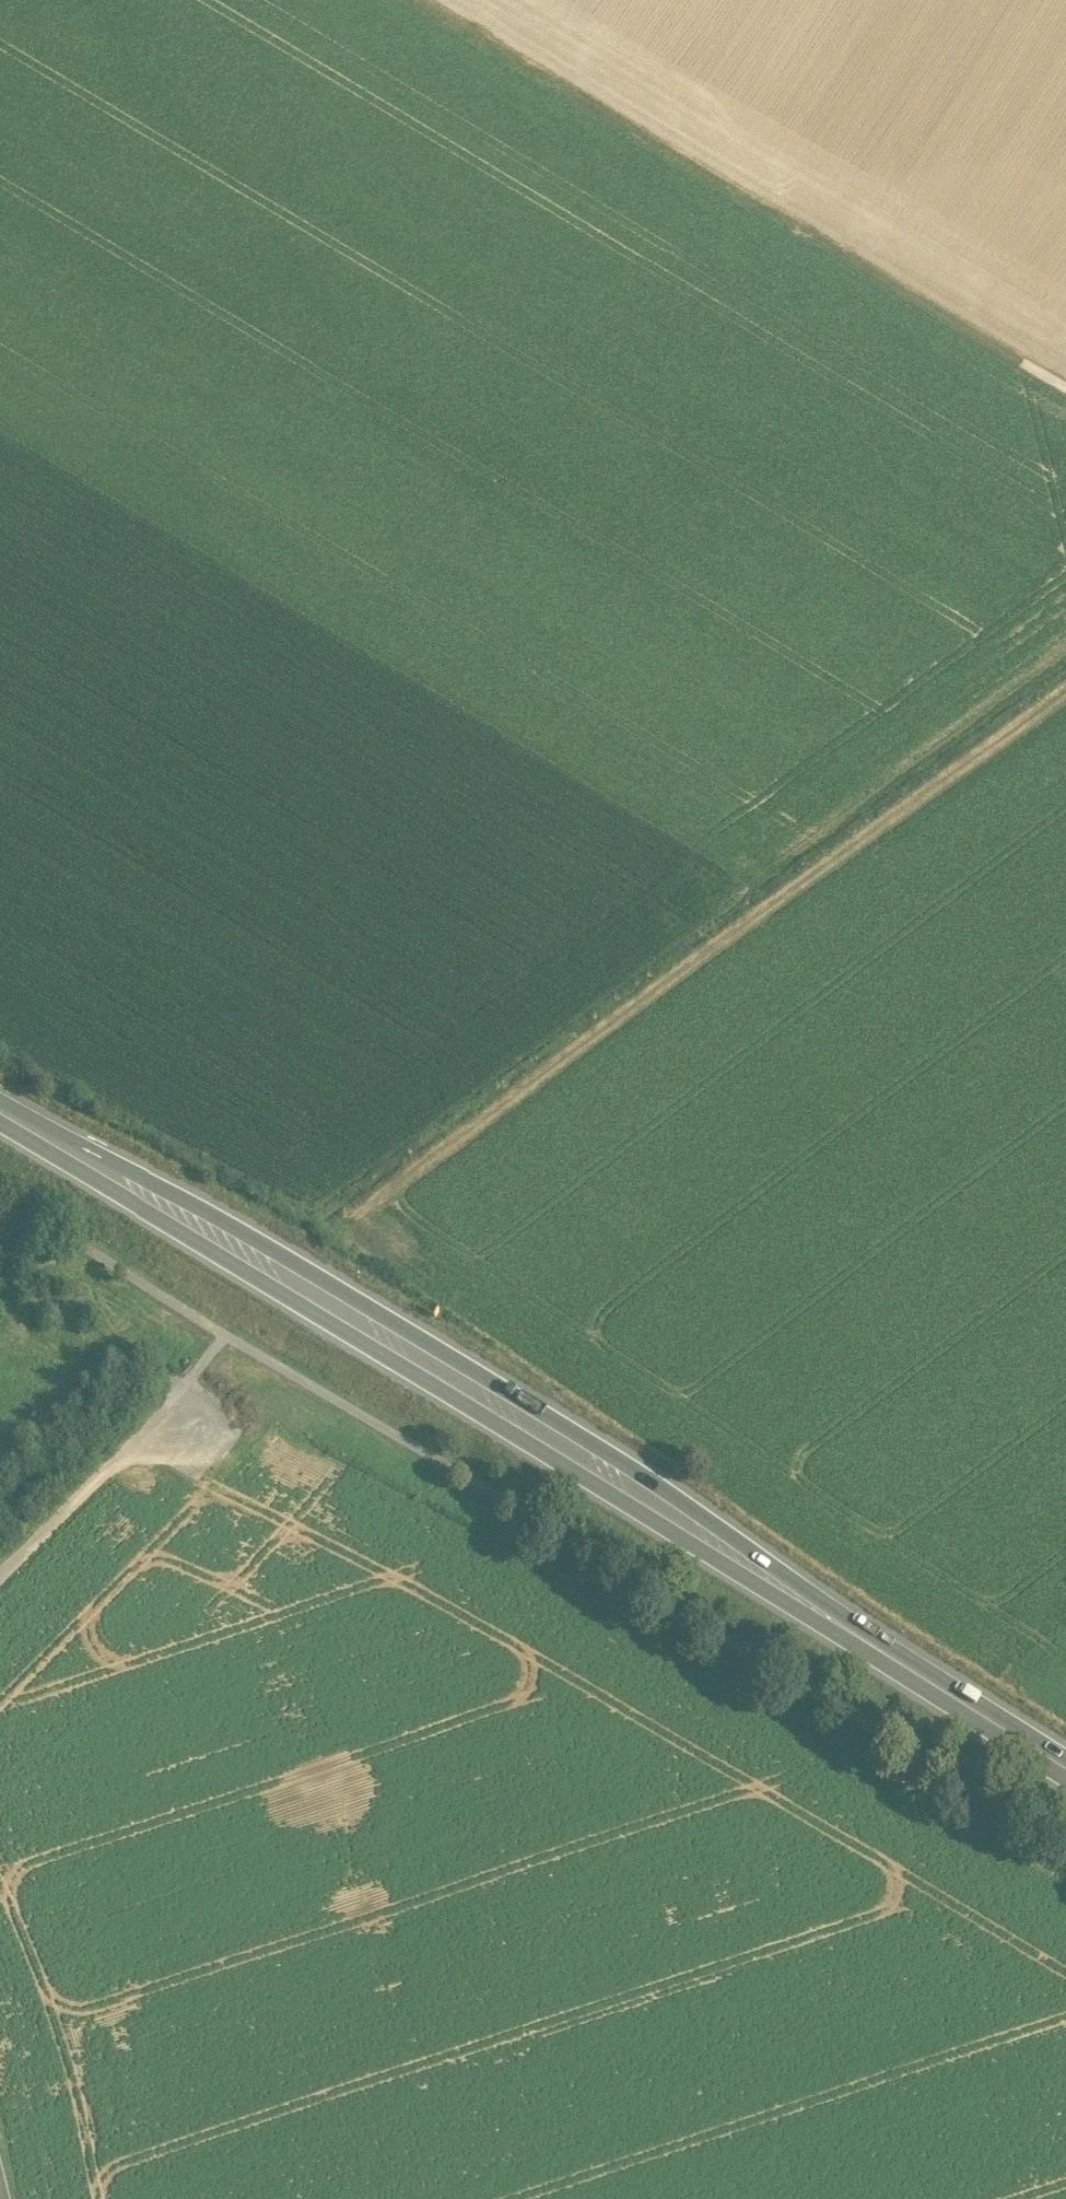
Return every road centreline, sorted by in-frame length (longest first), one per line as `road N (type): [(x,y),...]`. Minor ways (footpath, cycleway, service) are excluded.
road 1 (primary): [(0,1121),(320,1303),(1065,1773)]
road 2 (track): [(1065,726),(355,1248)]
road 3 (track): [(408,0),(1039,381)]
road 4 (track): [(0,1588),(177,1429),(238,1361)]

